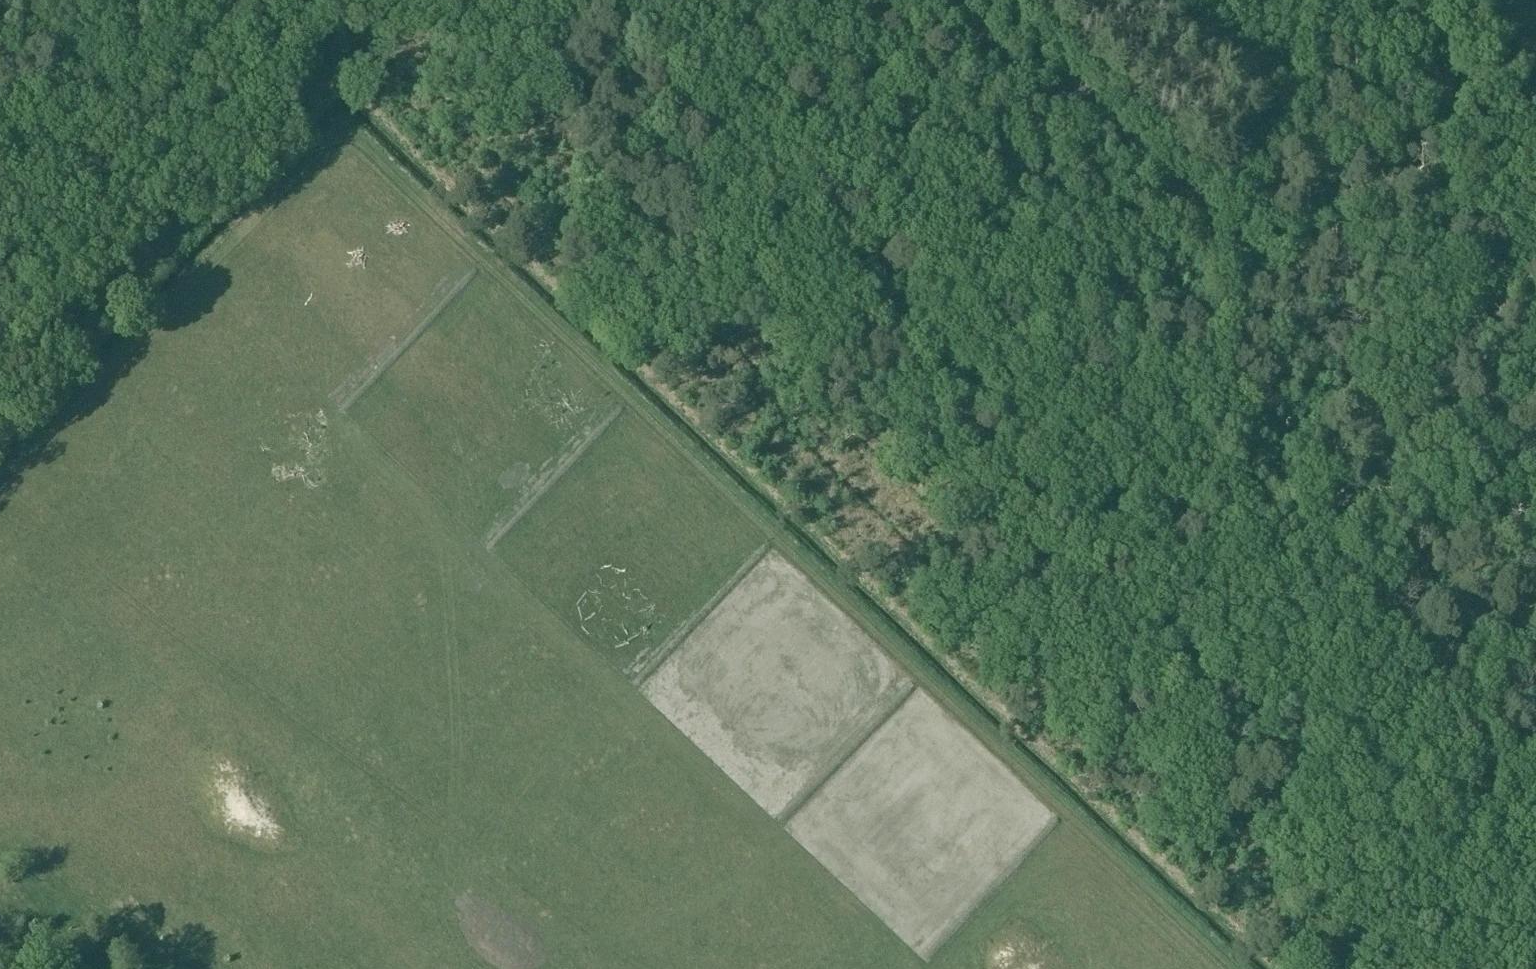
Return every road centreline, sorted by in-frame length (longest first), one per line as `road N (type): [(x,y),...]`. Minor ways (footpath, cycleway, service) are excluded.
road 1 (track): [(1237,968),(356,138),(321,147),(0,474)]
road 2 (track): [(342,0),(0,359)]
road 3 (track): [(1535,231),(1388,0)]

